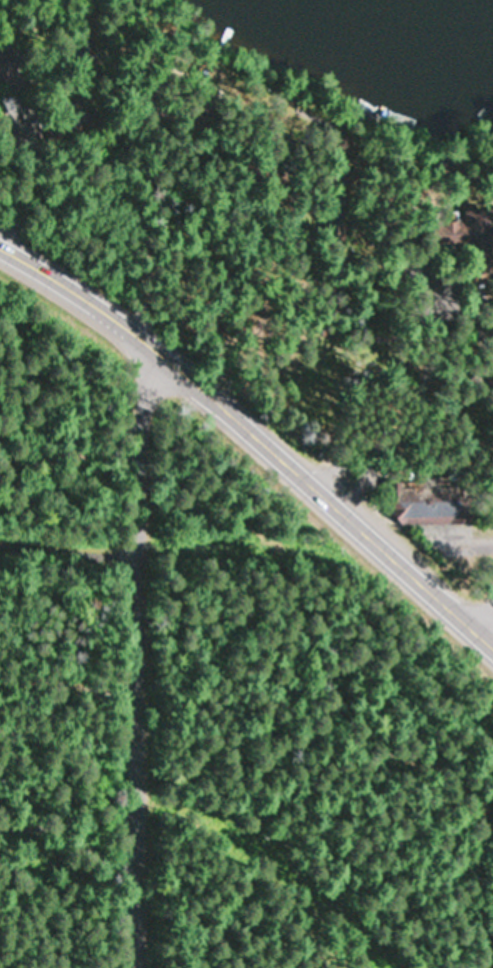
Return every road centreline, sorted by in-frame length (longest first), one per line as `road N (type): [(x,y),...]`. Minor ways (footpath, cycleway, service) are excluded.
road 1 (trunk): [(492,644),(136,330),(0,243)]
road 2 (residential): [(127,967),(118,742),(126,426),(162,353)]
road 3 (track): [(369,534),(123,532)]
road 4 (residential): [(123,532),(0,525)]
road 5 (residential): [(369,534),(492,531)]

